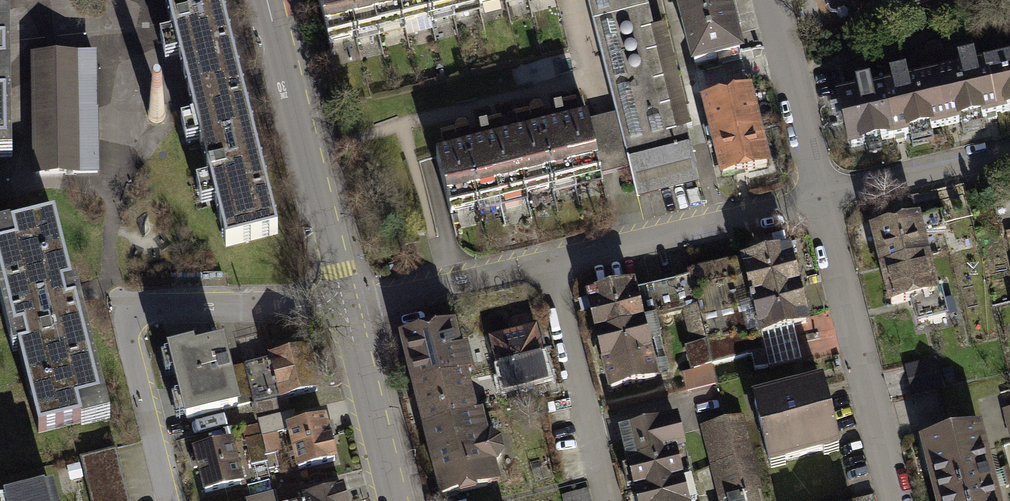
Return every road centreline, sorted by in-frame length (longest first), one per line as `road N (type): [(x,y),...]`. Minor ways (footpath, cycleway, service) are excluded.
road 1 (residential): [(345,310),(132,311),(126,333),(170,500)]
road 2 (tertiary): [(268,0),(345,310)]
road 3 (residential): [(825,200),(897,500)]
road 4 (residential): [(550,263),(825,200)]
road 5 (residential): [(550,263),(609,500)]
road 6 (residential): [(345,310),(550,263)]
road 7 (residential): [(773,0),(825,200)]
road 8 (tertiary): [(345,310),(393,500)]
road 9 (residential): [(825,200),(1009,157)]

